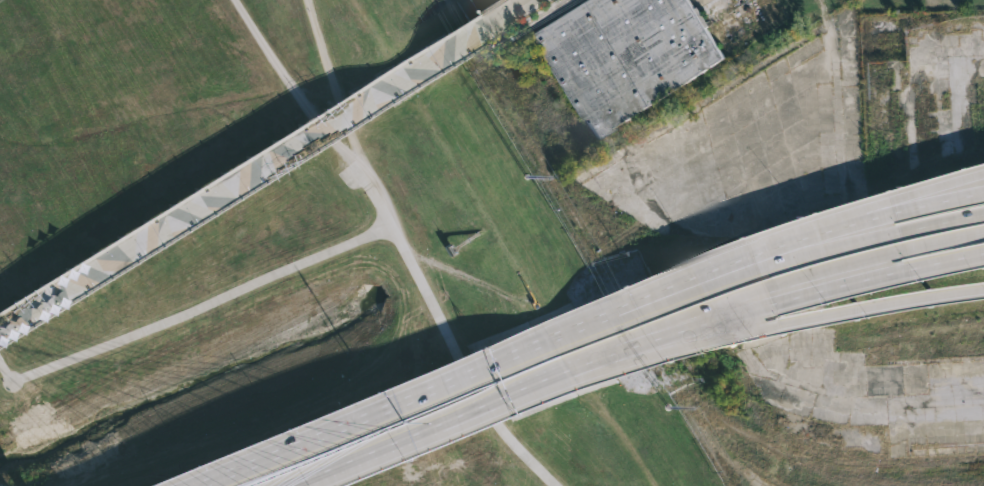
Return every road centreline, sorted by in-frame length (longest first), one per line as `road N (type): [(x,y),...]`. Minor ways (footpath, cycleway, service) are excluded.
road 1 (motorway): [(584,323),(177,485)]
road 2 (motorway): [(655,351),(983,288)]
road 3 (motorway): [(646,328),(897,249)]
road 4 (motorway): [(272,485),(490,399)]
road 5 (motorway): [(763,302),(983,254)]
road 6 (track): [(235,0),(352,166)]
road 7 (motorway): [(983,193),(804,237)]
road 8 (track): [(352,166),(312,0)]
road 9 (motorway): [(838,244),(679,297)]
road 10 (motorway): [(804,237),(675,283)]

